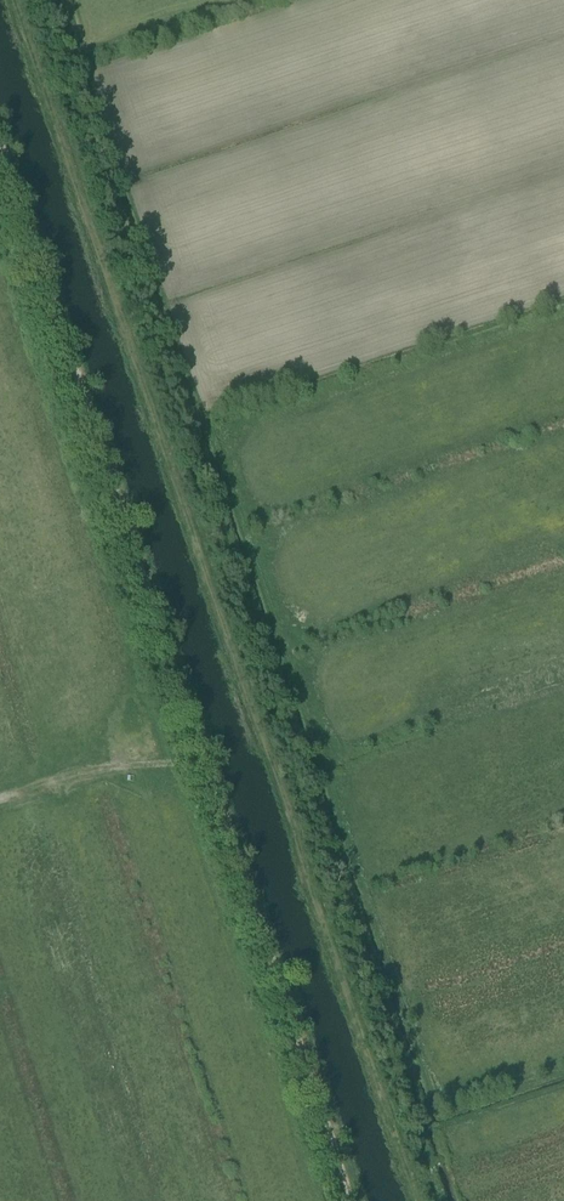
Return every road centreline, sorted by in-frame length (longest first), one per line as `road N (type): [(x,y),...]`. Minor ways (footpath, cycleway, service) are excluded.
road 1 (track): [(17,0),(418,1200)]
road 2 (track): [(351,1200),(0,151)]

